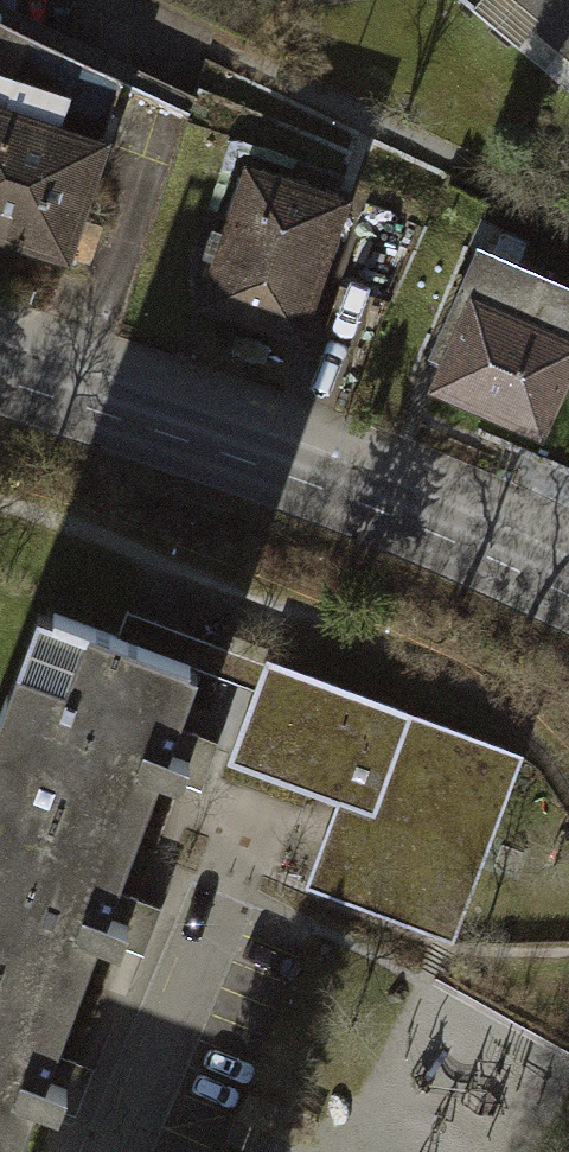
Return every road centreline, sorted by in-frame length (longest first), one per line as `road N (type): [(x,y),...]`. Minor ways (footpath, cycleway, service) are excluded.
road 1 (tertiary): [(568,598),(395,516),(0,386)]

